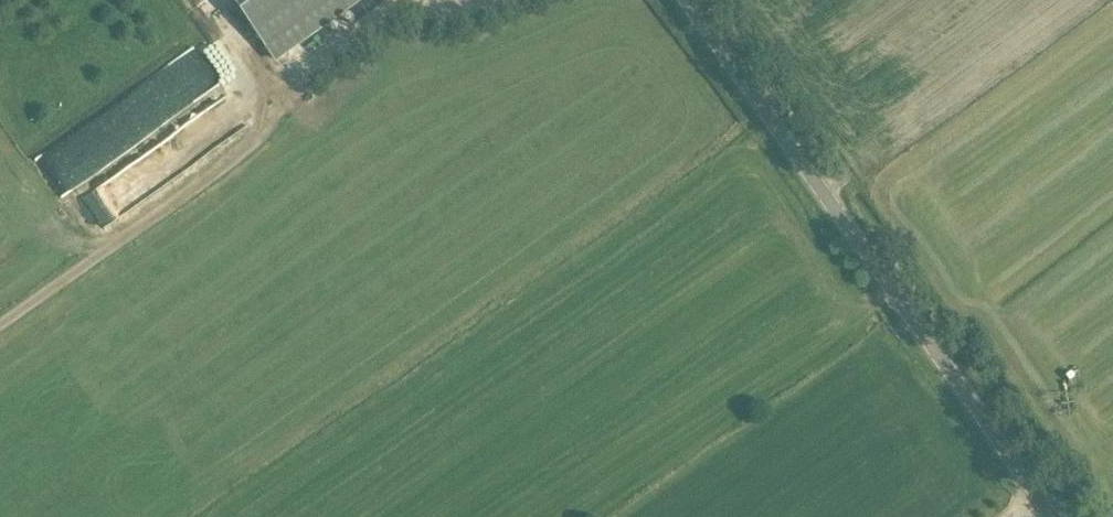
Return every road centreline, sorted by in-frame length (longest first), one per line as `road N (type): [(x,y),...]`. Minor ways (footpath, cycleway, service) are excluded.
road 1 (tertiary): [(1059,516),(691,0)]

